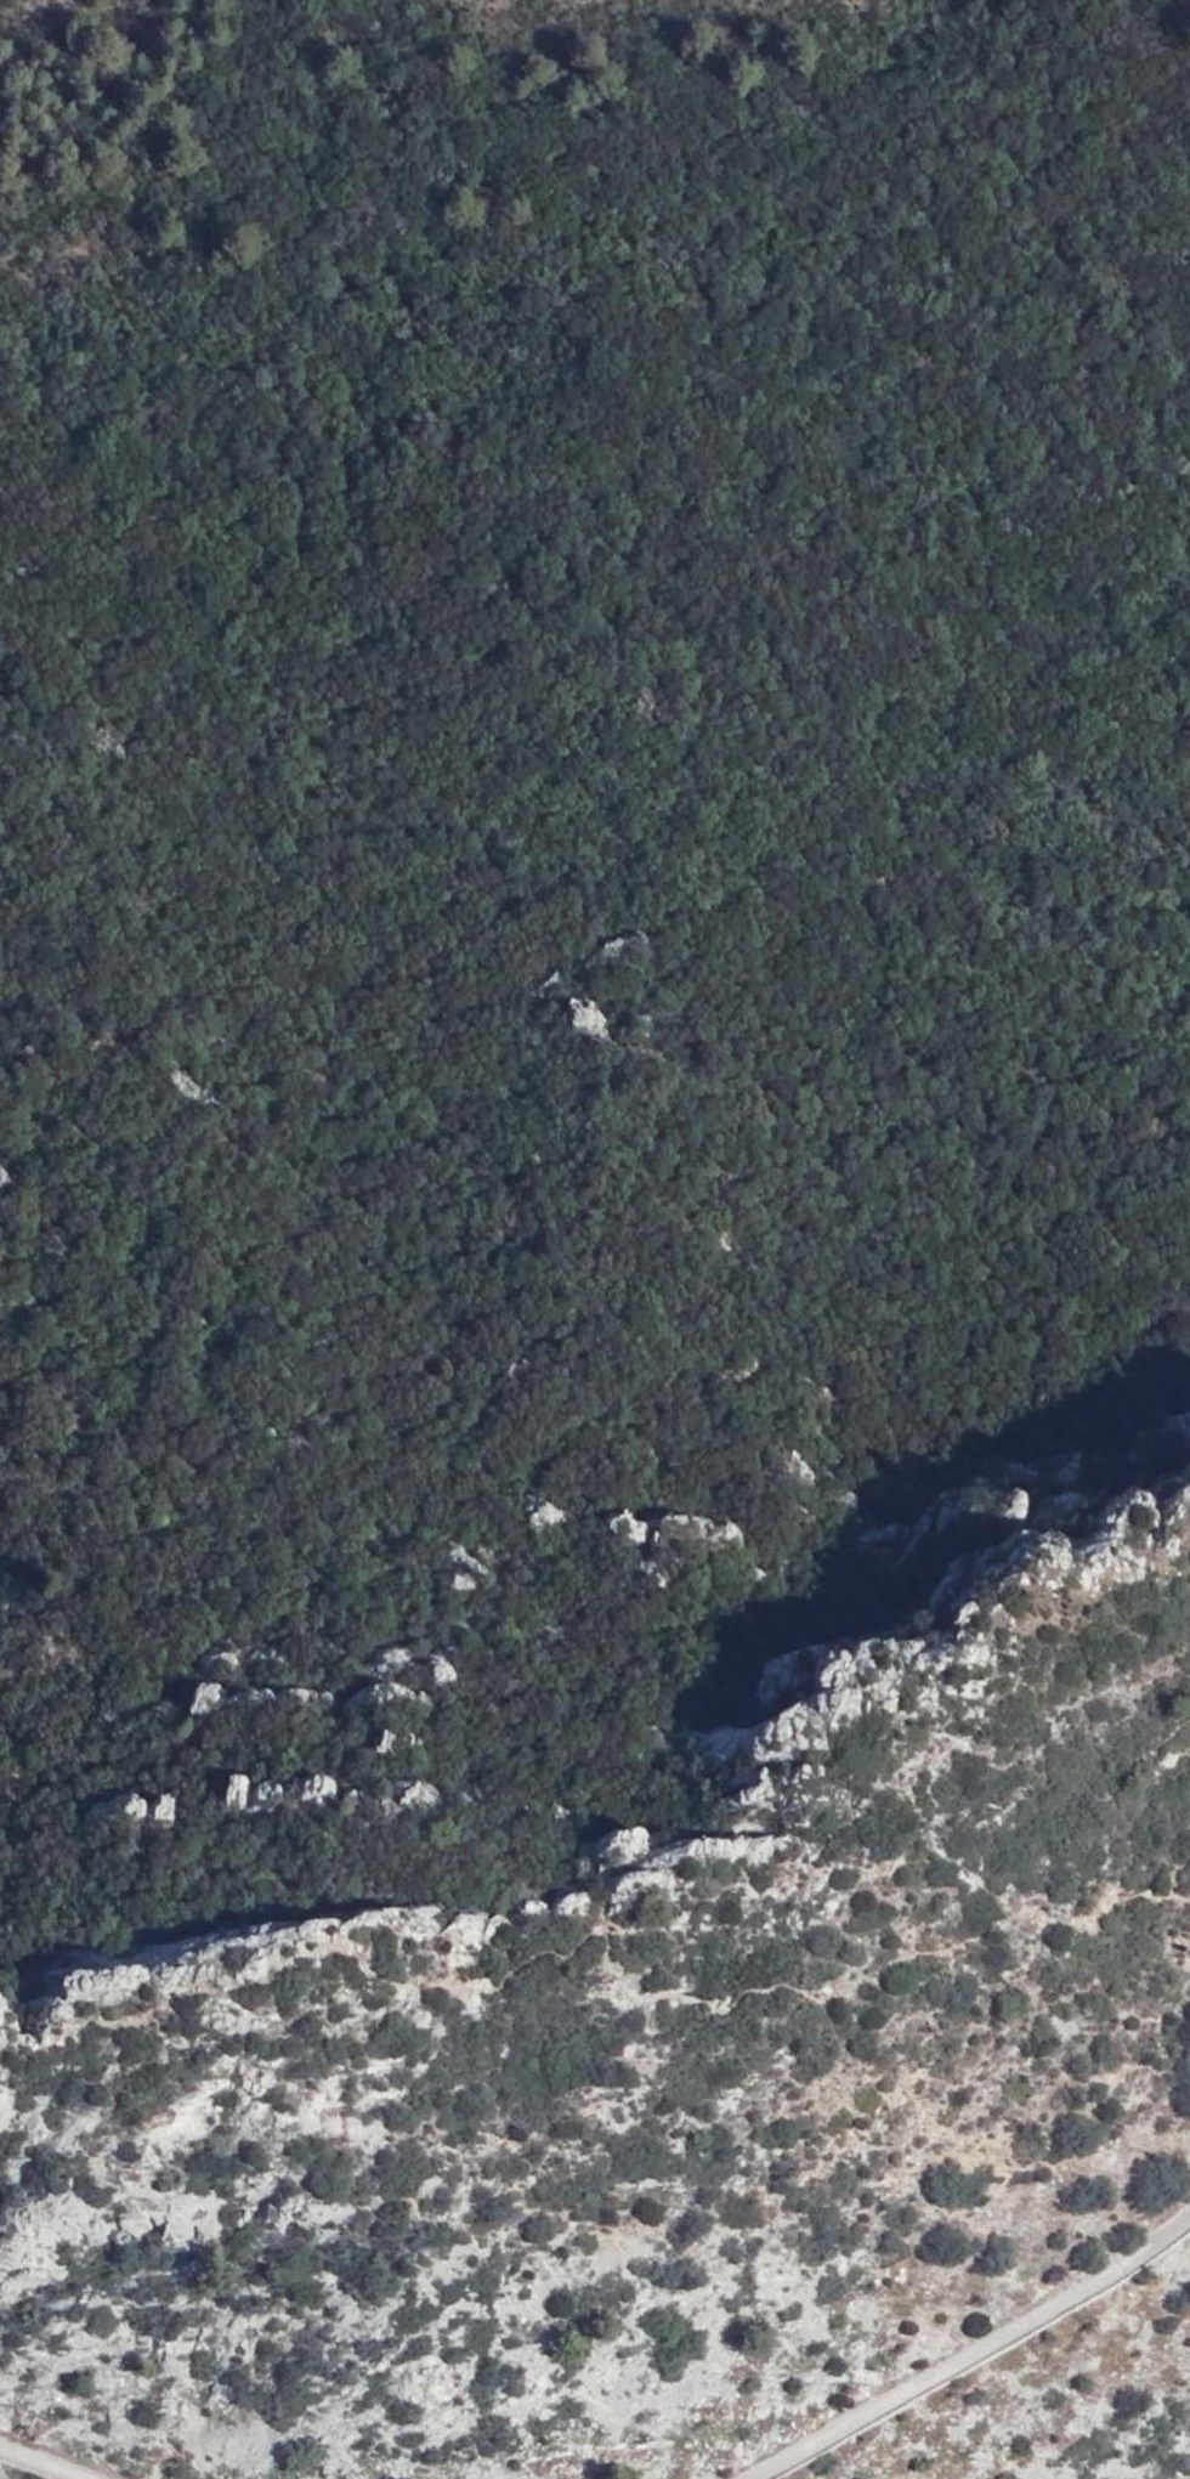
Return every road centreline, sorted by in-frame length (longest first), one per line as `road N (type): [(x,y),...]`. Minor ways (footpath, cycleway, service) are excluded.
road 1 (unclassified): [(1189,2208),(1054,2305),(753,2478)]

